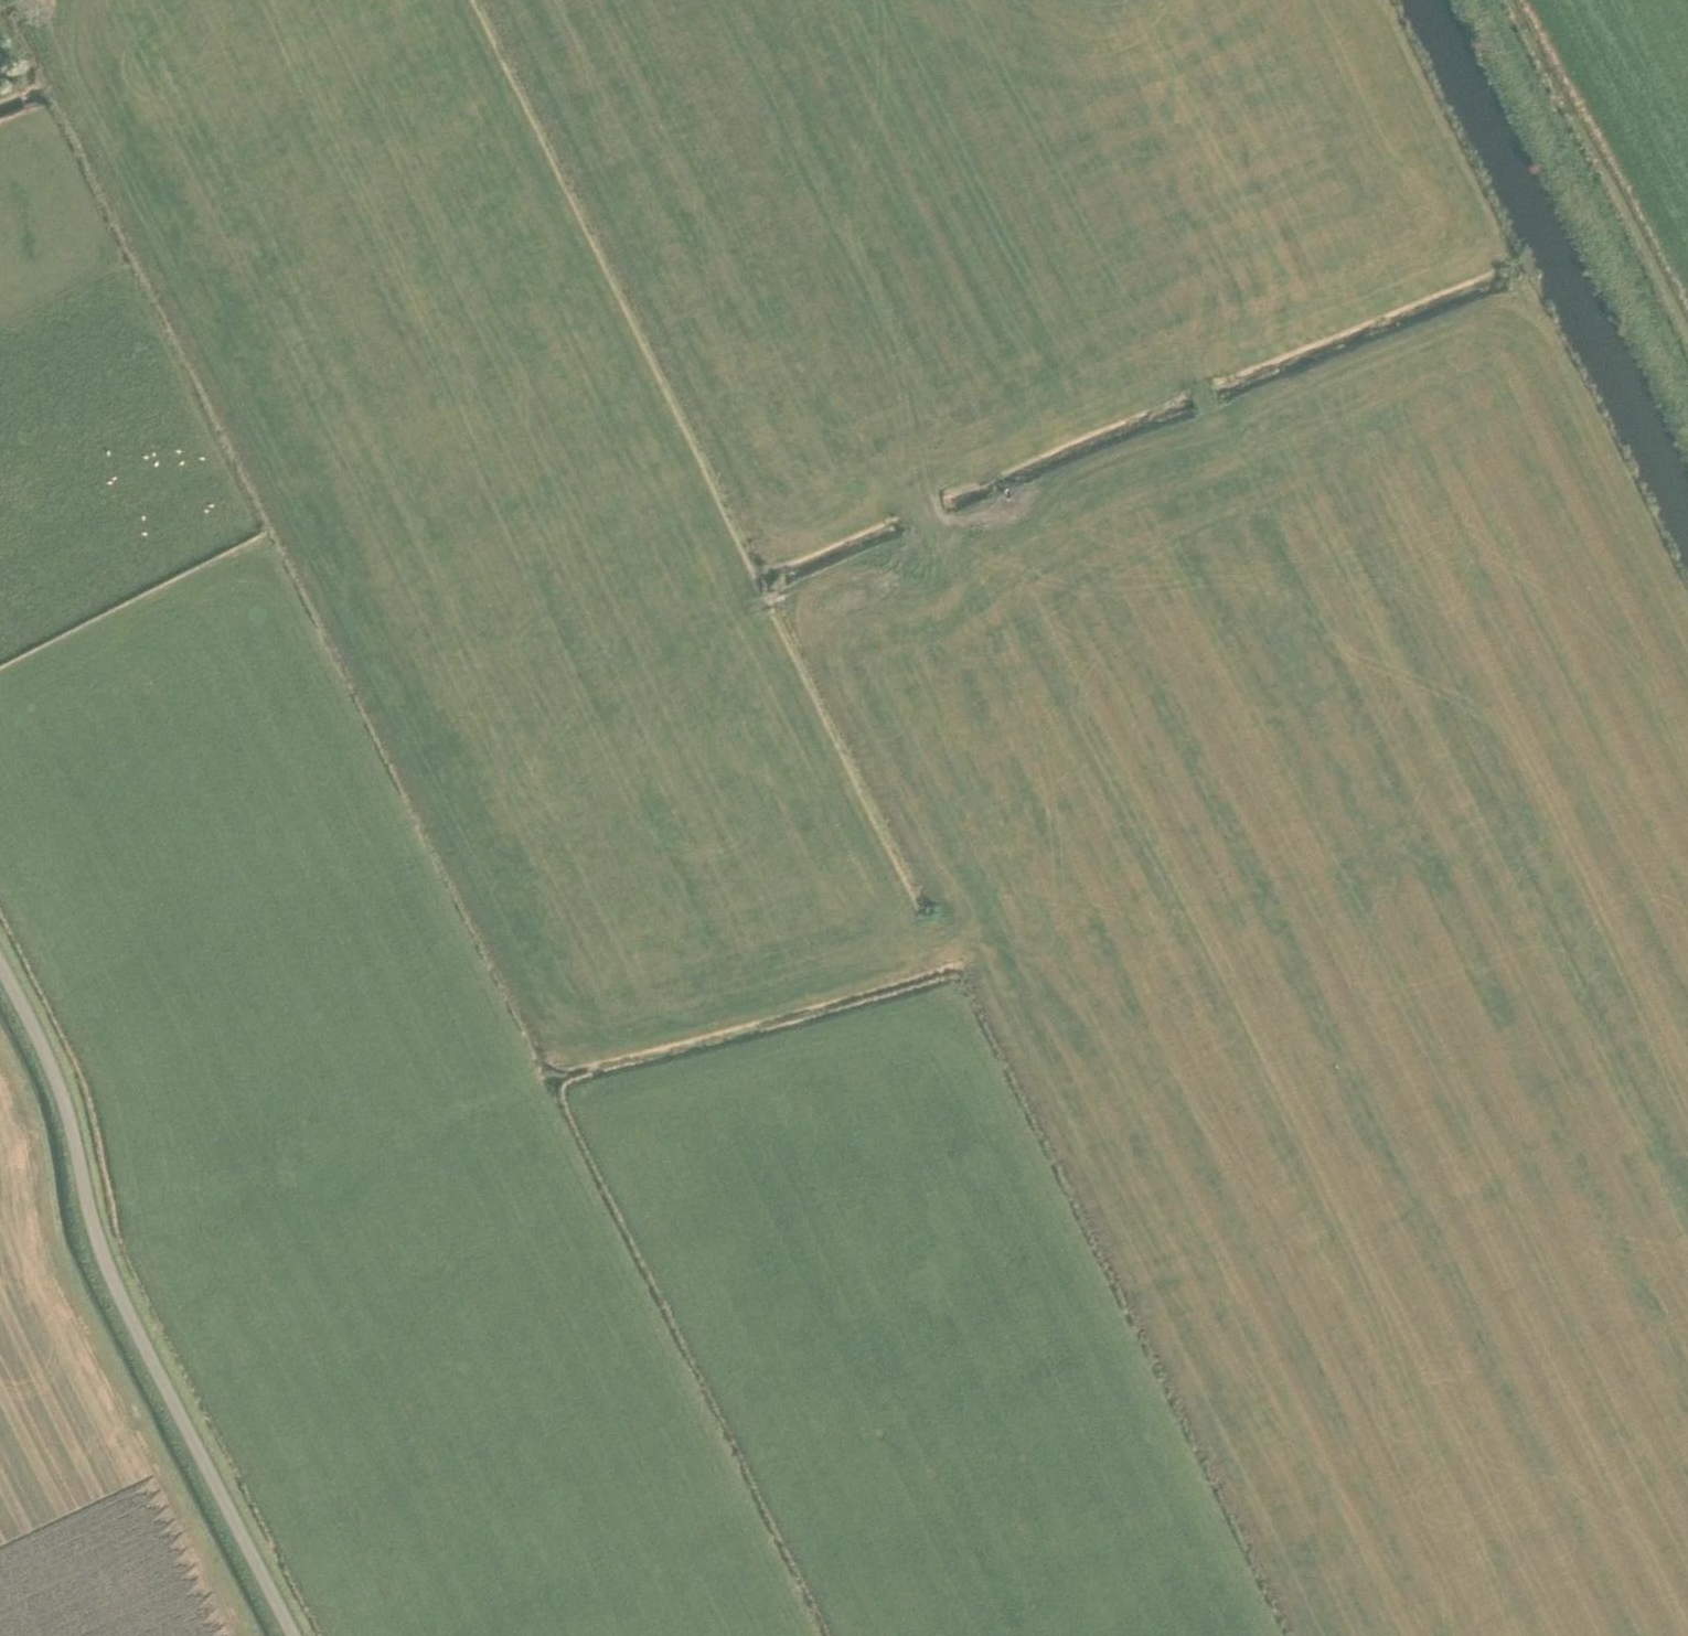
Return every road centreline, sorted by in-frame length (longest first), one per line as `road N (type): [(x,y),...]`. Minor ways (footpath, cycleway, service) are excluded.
road 1 (unclassified): [(299,1635),(97,1243),(58,1073),(0,961)]

